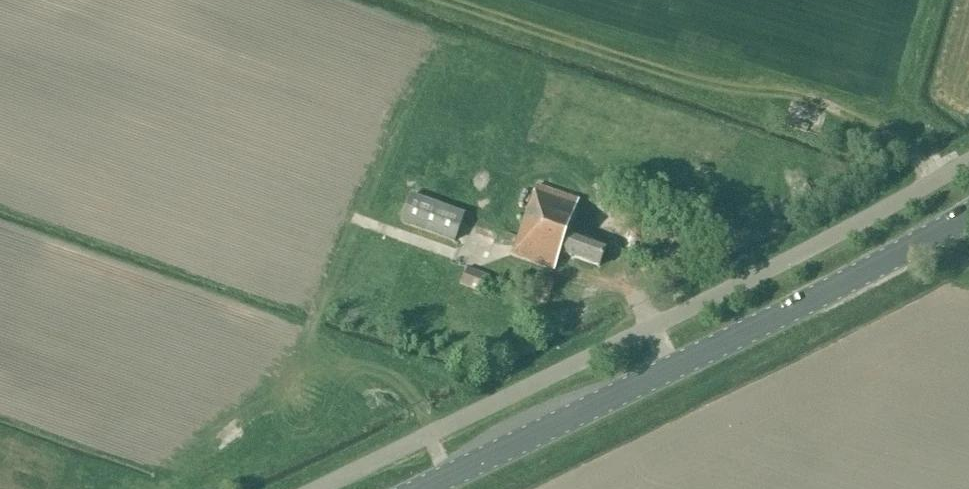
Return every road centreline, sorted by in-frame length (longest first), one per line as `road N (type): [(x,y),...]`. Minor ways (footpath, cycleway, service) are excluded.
road 1 (unclassified): [(315,488),(760,274),(968,159)]
road 2 (secondary): [(420,488),(968,212)]

